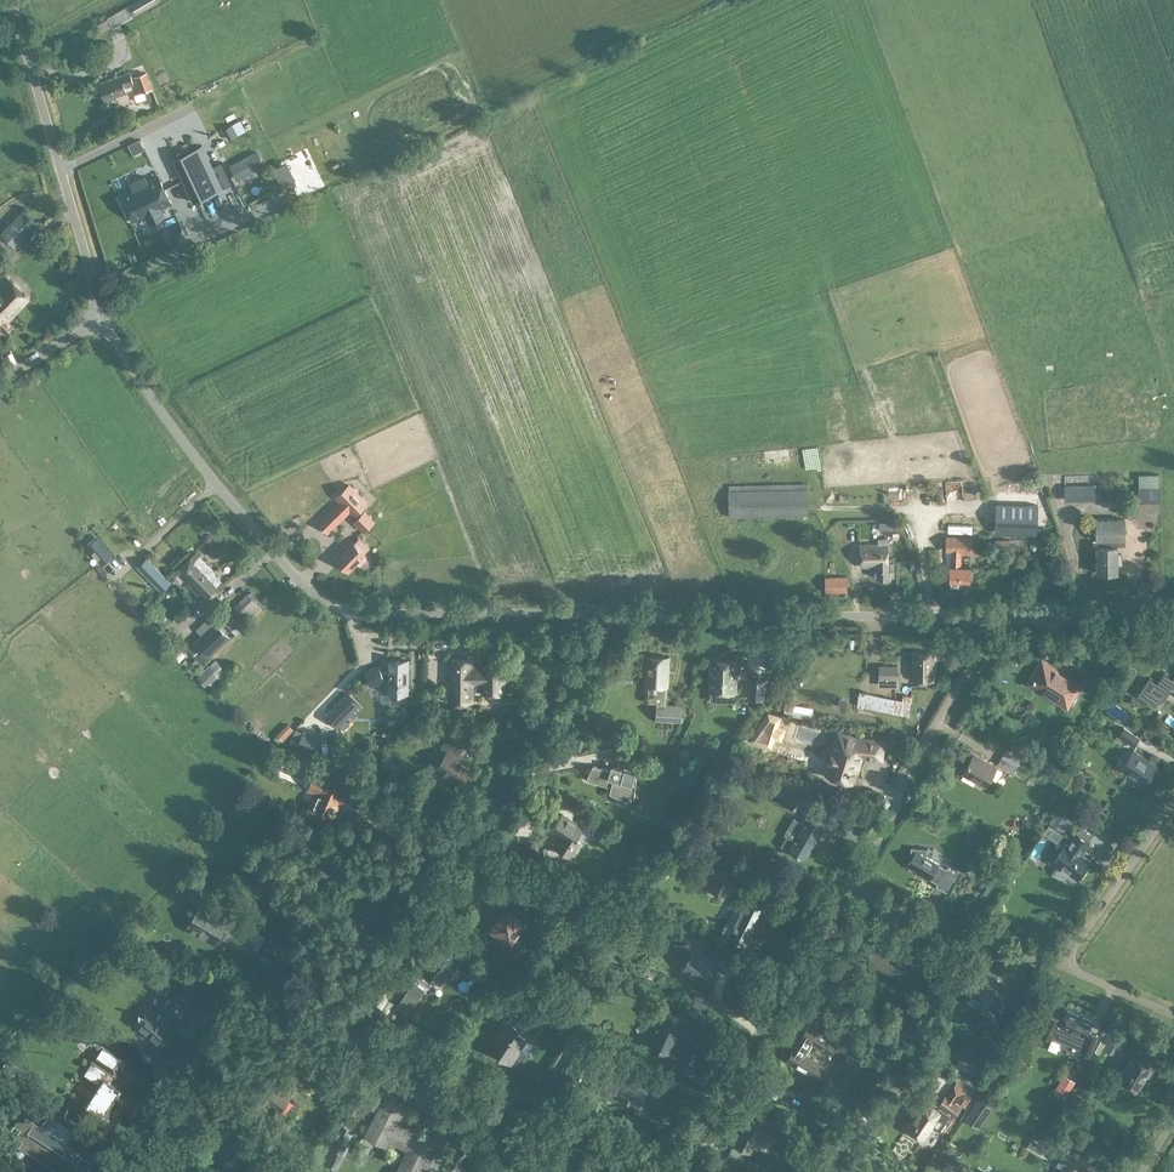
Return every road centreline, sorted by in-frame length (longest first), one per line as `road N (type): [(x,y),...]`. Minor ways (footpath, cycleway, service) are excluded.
road 1 (unclassified): [(993,618),(346,610),(312,593),(231,501),(137,375),(105,318)]
road 2 (residential): [(523,1089),(357,1019),(270,1027),(241,1051),(155,1171)]
road 3 (unclassified): [(105,318),(10,0)]
road 4 (residential): [(856,884),(886,841),(903,789),(993,618)]
road 5 (residential): [(704,1143),(856,884)]
road 6 (residential): [(1062,967),(856,884)]
road 7 (residential): [(1062,967),(1173,797)]
road 8 (unclassified): [(1173,619),(993,618)]
road 9 (residential): [(641,1149),(523,1089)]
road 10 (unclassified): [(0,385),(105,318)]
road 11 (residential): [(1173,1016),(1062,967)]

